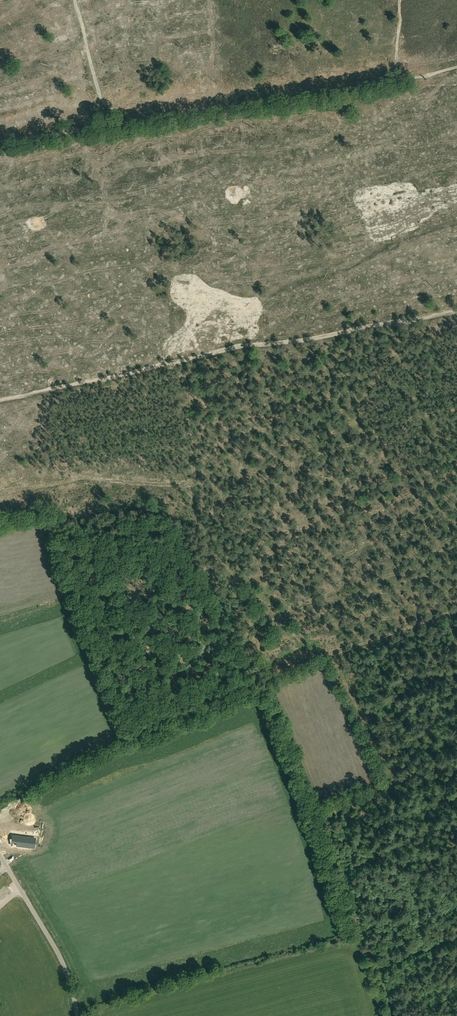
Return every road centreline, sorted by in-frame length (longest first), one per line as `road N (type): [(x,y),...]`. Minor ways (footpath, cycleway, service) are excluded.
road 1 (track): [(0,401),(240,346),(456,310)]
road 2 (track): [(456,67),(108,126)]
road 3 (unclassified): [(78,1015),(62,957),(0,852)]
road 4 (track): [(108,126),(73,0)]
road 5 (track): [(397,1015),(381,968),(456,941)]

